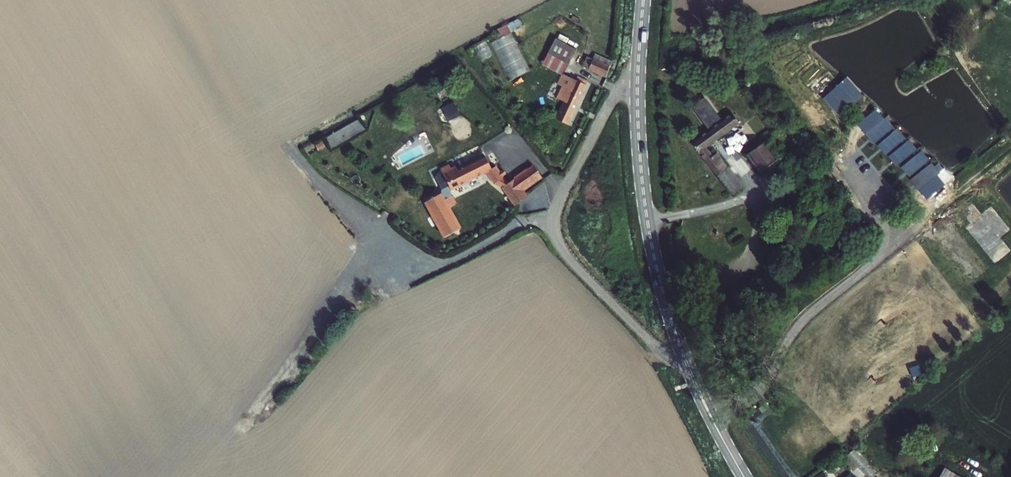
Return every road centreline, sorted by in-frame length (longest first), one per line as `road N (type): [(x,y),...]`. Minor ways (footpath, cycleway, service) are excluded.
road 1 (tertiary): [(744,476),(691,375),(651,244),(637,103),(643,0)]
road 2 (track): [(554,217),(515,226),(444,265),(412,257),(378,231),(239,432)]

